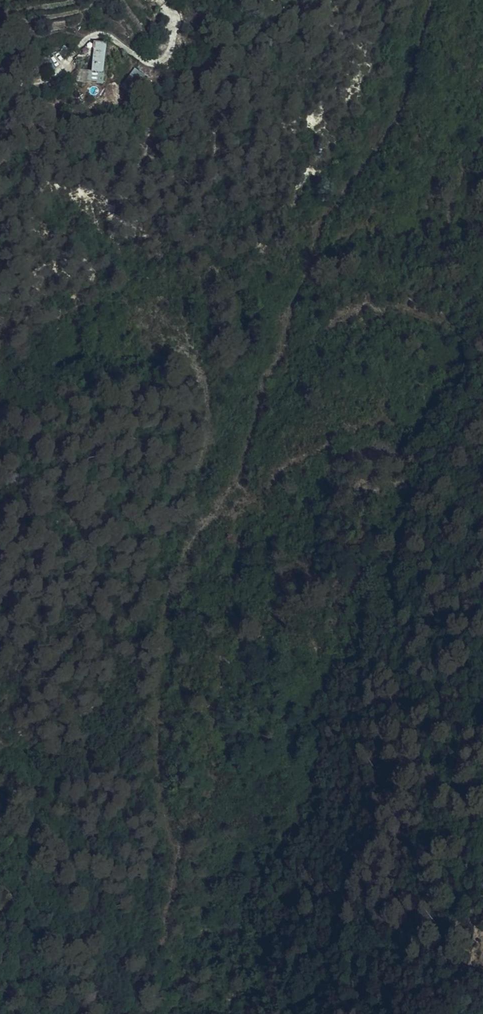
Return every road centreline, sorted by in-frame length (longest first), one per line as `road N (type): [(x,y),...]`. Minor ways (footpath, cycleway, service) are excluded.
road 1 (track): [(430,0),(406,92),(346,170),(267,373),(237,481),(192,542),(172,602),(157,735),(179,851),(163,945)]

